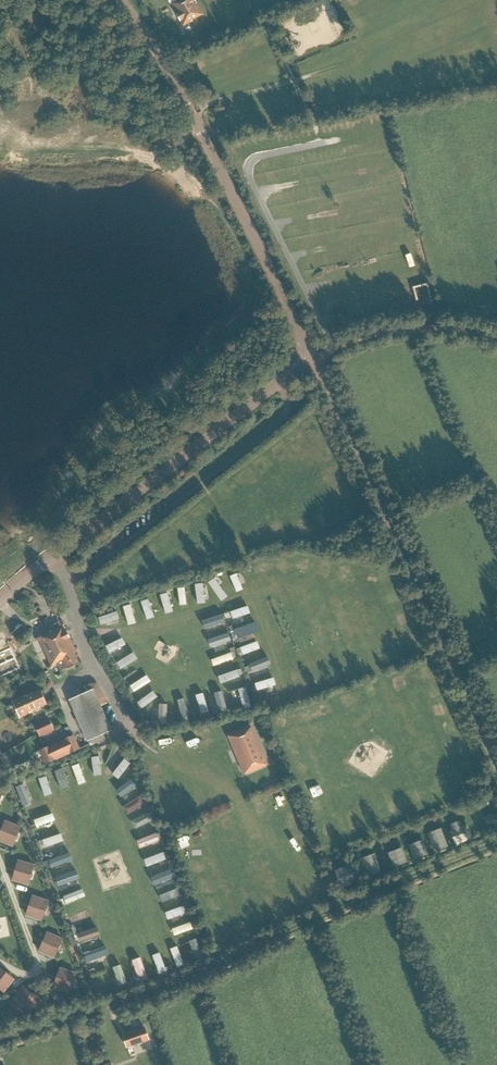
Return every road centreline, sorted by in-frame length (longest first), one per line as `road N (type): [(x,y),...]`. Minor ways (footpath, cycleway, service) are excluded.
road 1 (track): [(496,842),(167,981),(0,1040)]
road 2 (unclassified): [(496,766),(316,360)]
road 3 (unclassified): [(316,360),(191,111),(121,0)]
road 4 (unclassified): [(0,600),(316,360)]
road 5 (track): [(496,338),(410,329),(328,352)]

